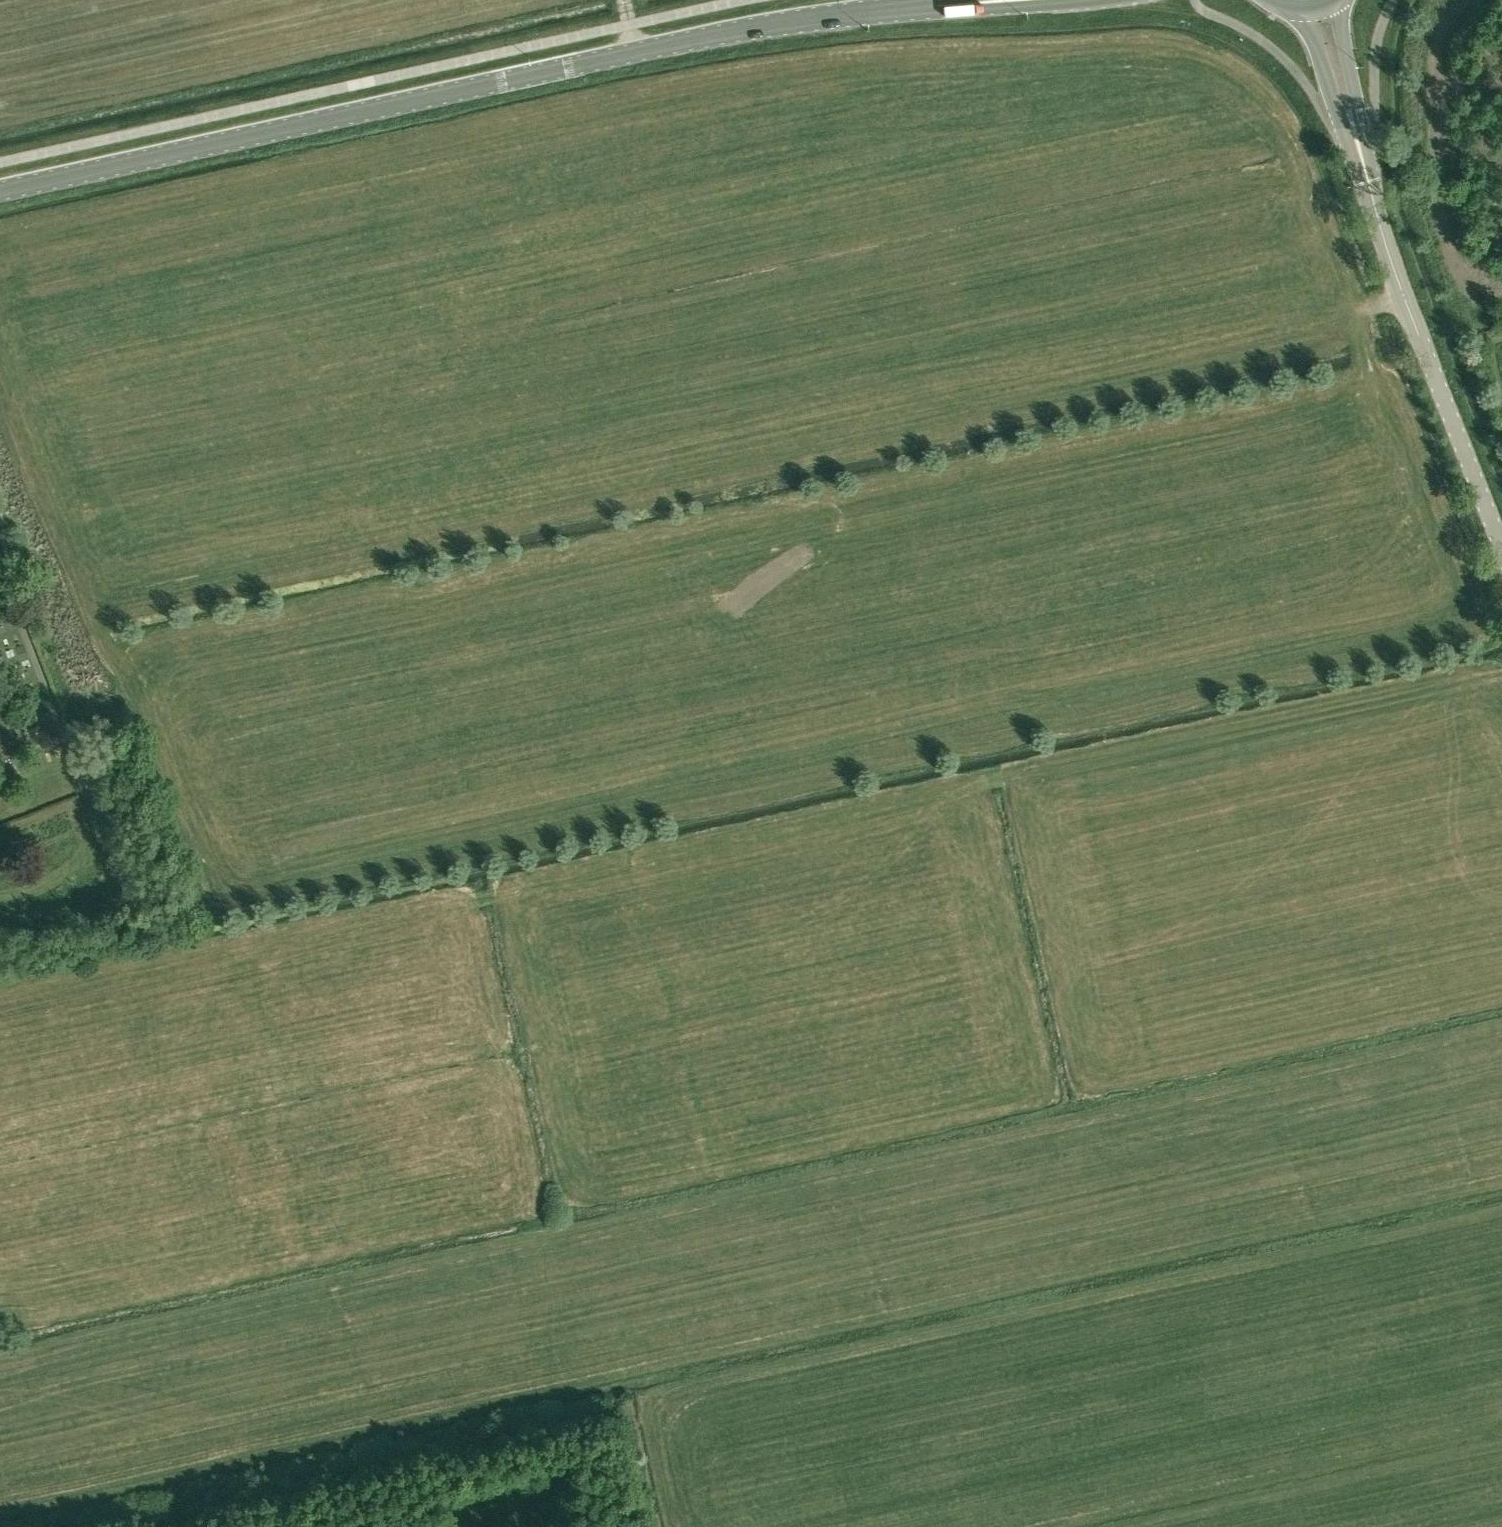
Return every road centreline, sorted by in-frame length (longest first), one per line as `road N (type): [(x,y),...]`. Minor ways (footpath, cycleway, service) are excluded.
road 1 (secondary): [(0,193),(709,40),(1009,0)]
road 2 (unclassified): [(1501,545),(1436,382),(1368,172),(1329,7)]

